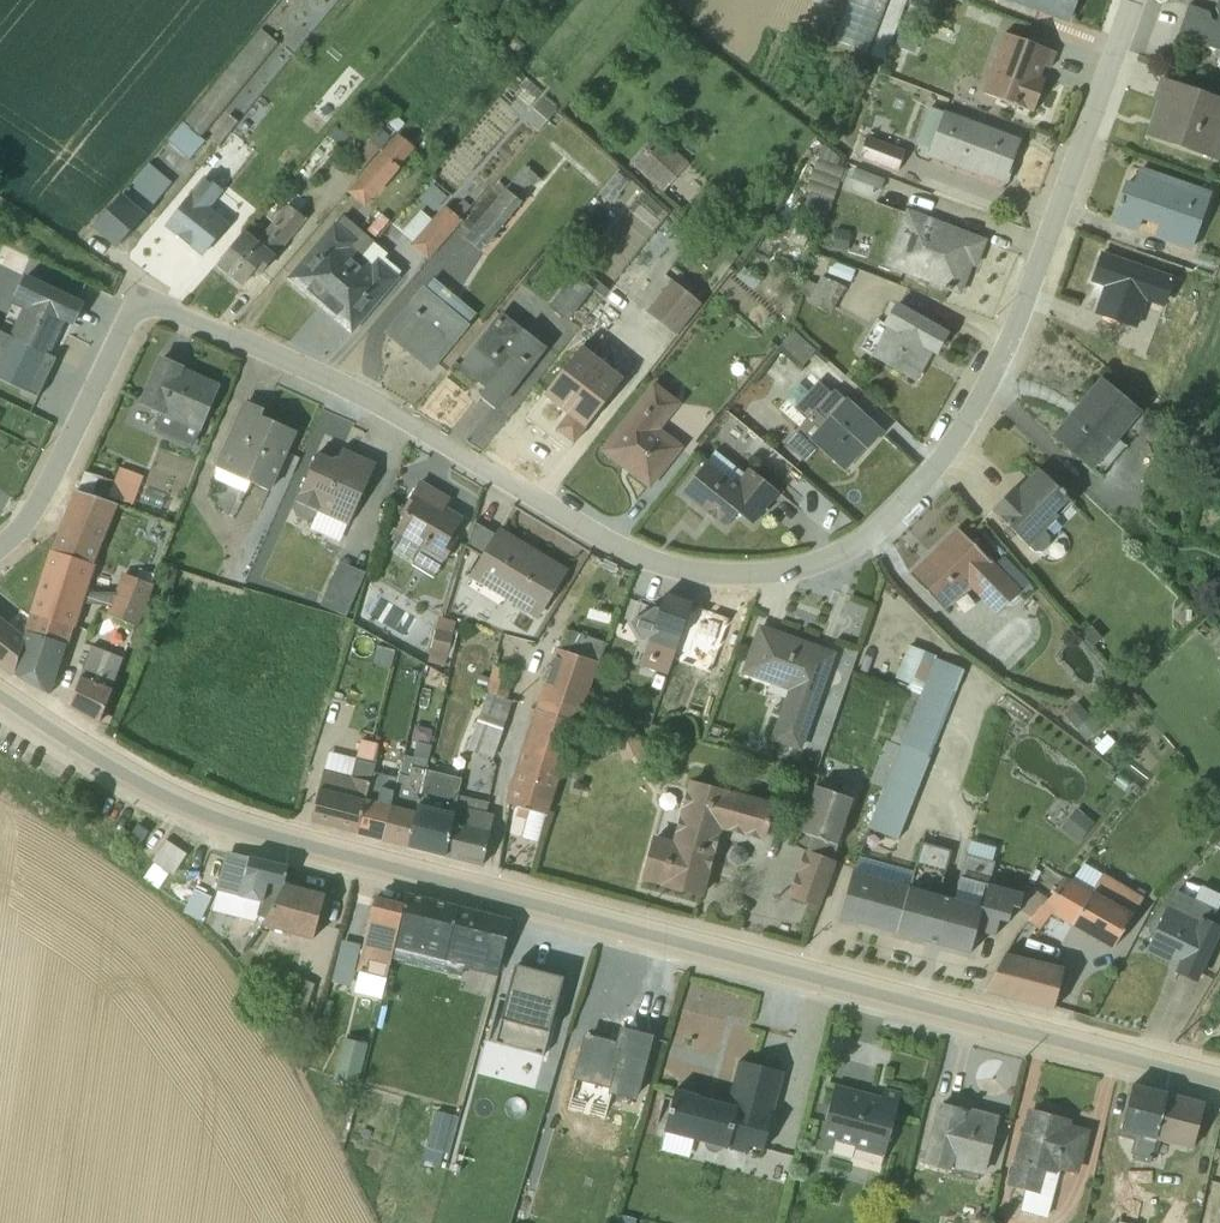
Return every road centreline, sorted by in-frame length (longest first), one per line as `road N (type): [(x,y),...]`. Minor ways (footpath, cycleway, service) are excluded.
road 1 (residential): [(0,548),(40,499),(126,320),(144,308),(165,308),(350,388),(630,555),(686,573),(734,577),(776,575),(849,550),(914,494),(978,400),(1013,331),(1135,0)]
road 2 (secondary): [(0,697),(170,801),(240,827),(1219,1083)]

